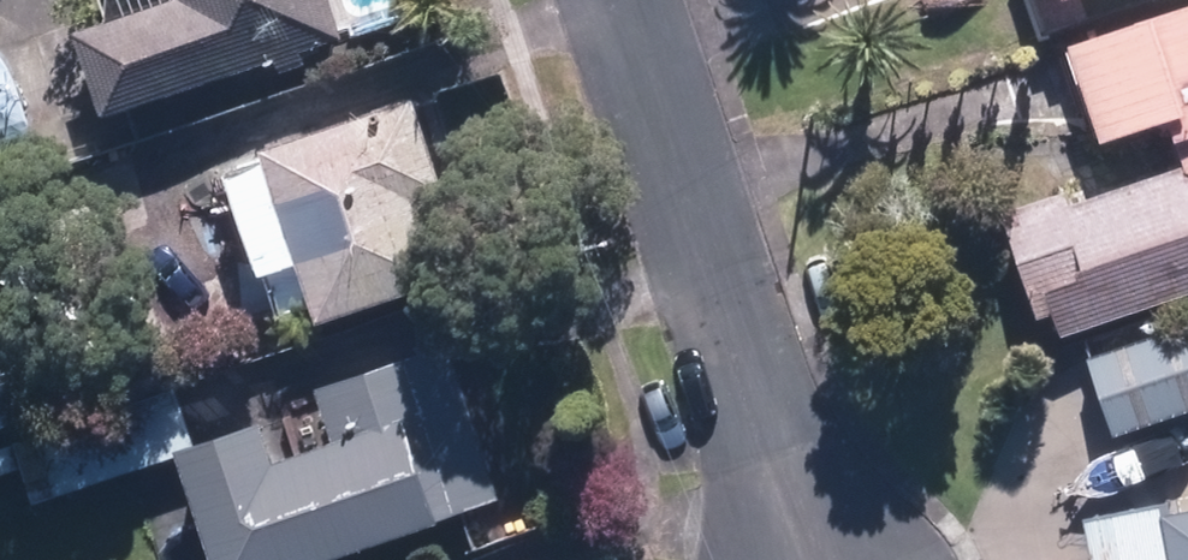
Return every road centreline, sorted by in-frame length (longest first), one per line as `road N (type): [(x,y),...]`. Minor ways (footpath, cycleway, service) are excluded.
road 1 (residential): [(801,559),(616,0)]

